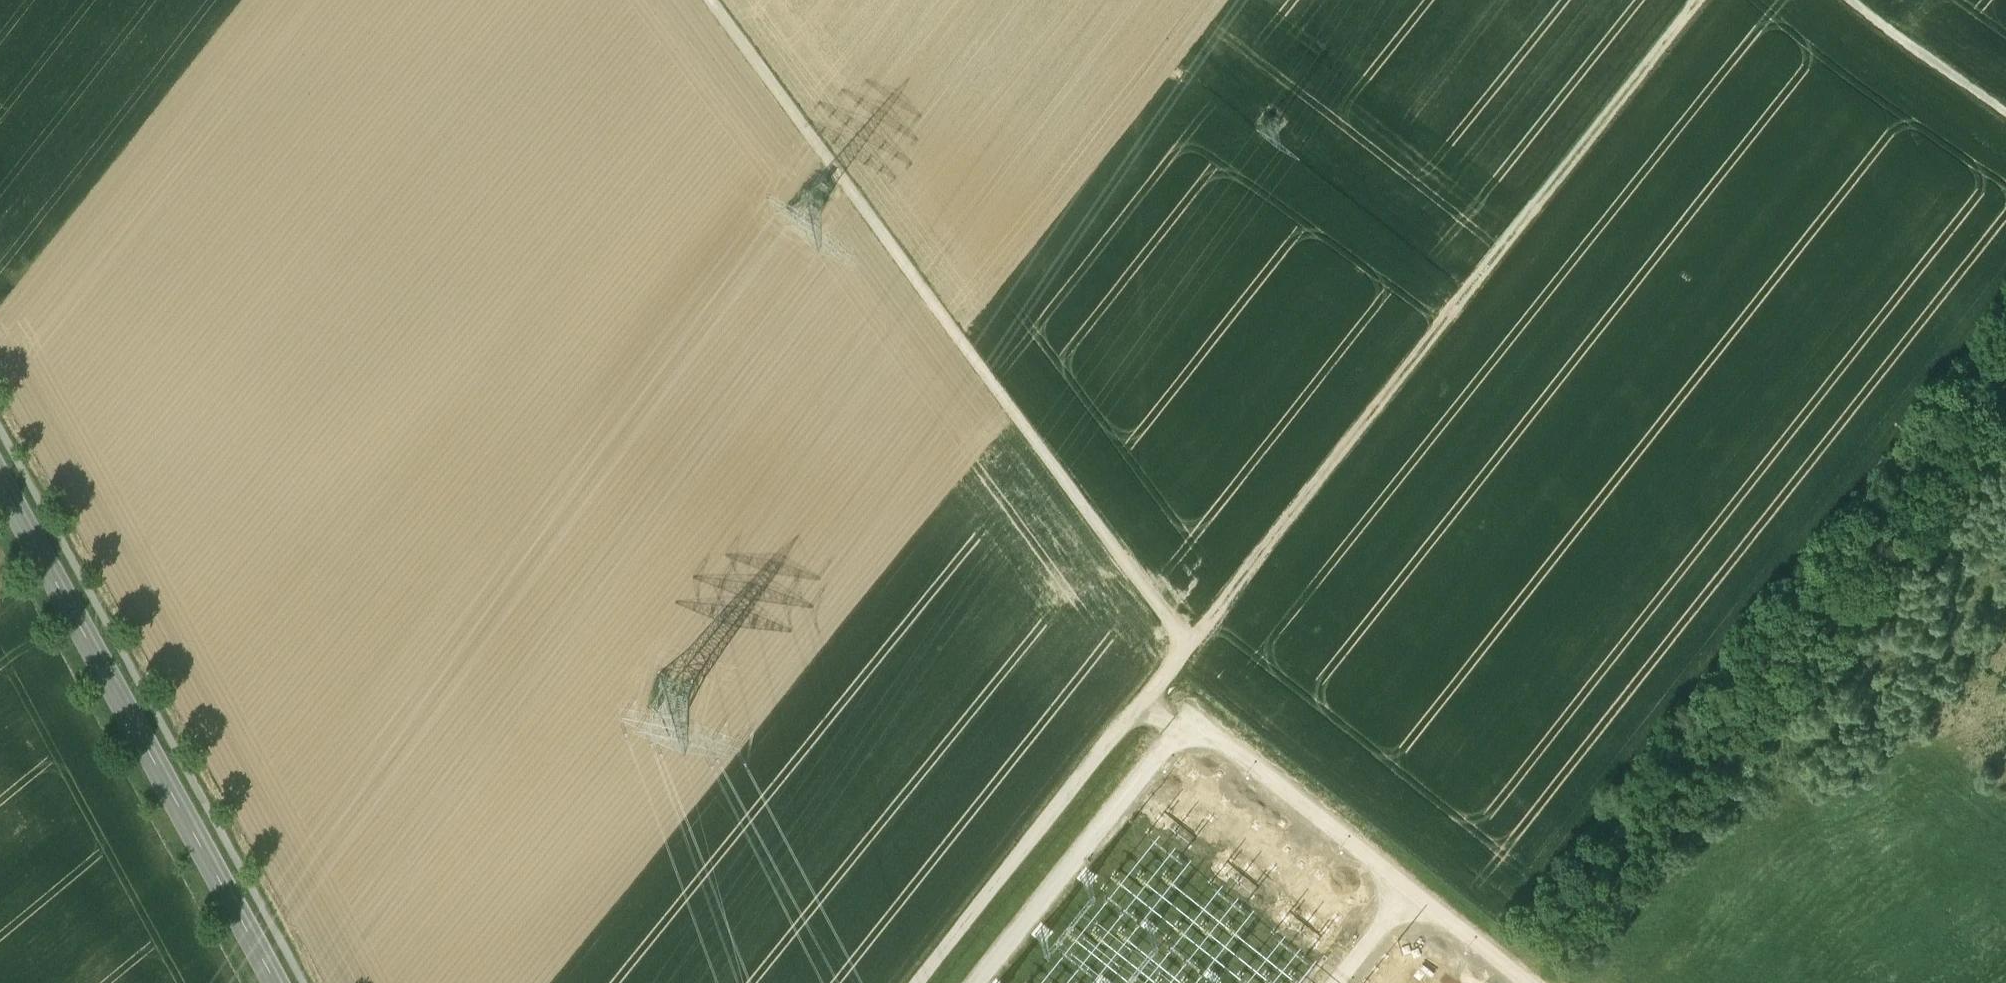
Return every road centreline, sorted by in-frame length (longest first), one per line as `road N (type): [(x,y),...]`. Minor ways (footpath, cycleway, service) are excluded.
road 1 (track): [(919,982),(1701,0)]
road 2 (track): [(709,0),(1189,648)]
road 3 (tertiary): [(273,982),(0,484)]
road 4 (track): [(1847,0),(2005,116)]

